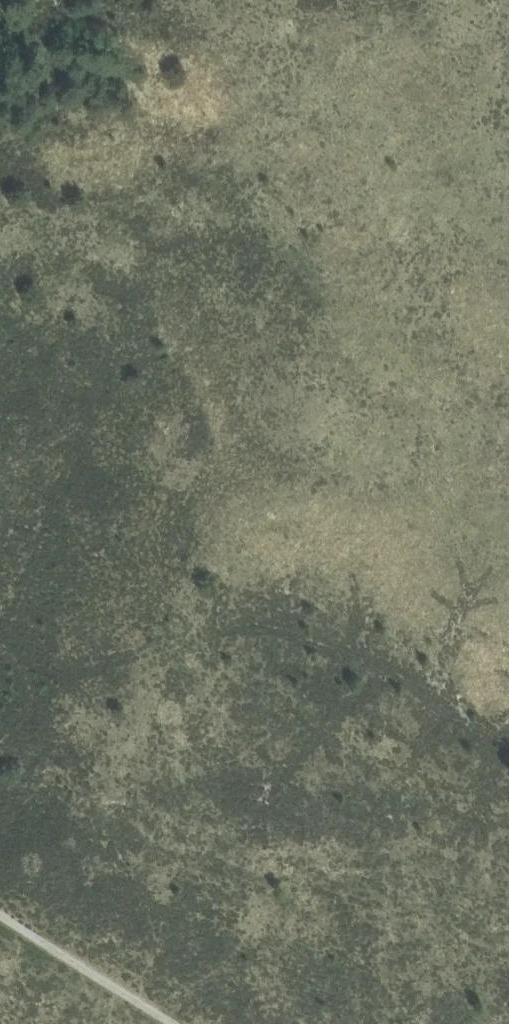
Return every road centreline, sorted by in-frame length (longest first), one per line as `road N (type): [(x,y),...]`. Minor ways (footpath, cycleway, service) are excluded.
road 1 (track): [(0,916),(173,1023)]

